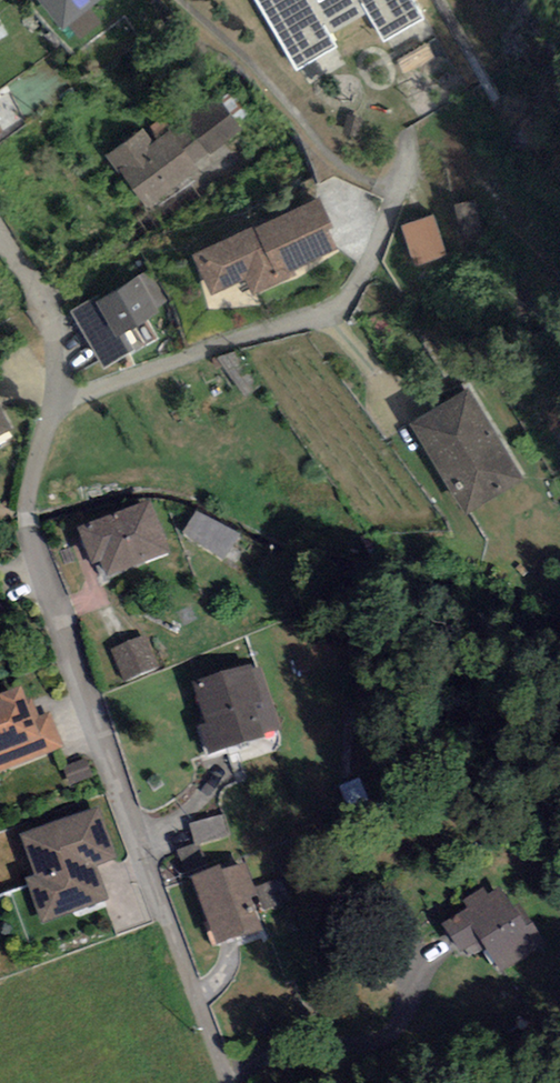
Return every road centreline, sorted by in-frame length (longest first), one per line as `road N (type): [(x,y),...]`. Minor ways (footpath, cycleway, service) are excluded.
road 1 (residential): [(229,1082),(29,526),(34,472),(56,398)]
road 2 (residential): [(0,232),(52,322),(56,398)]

